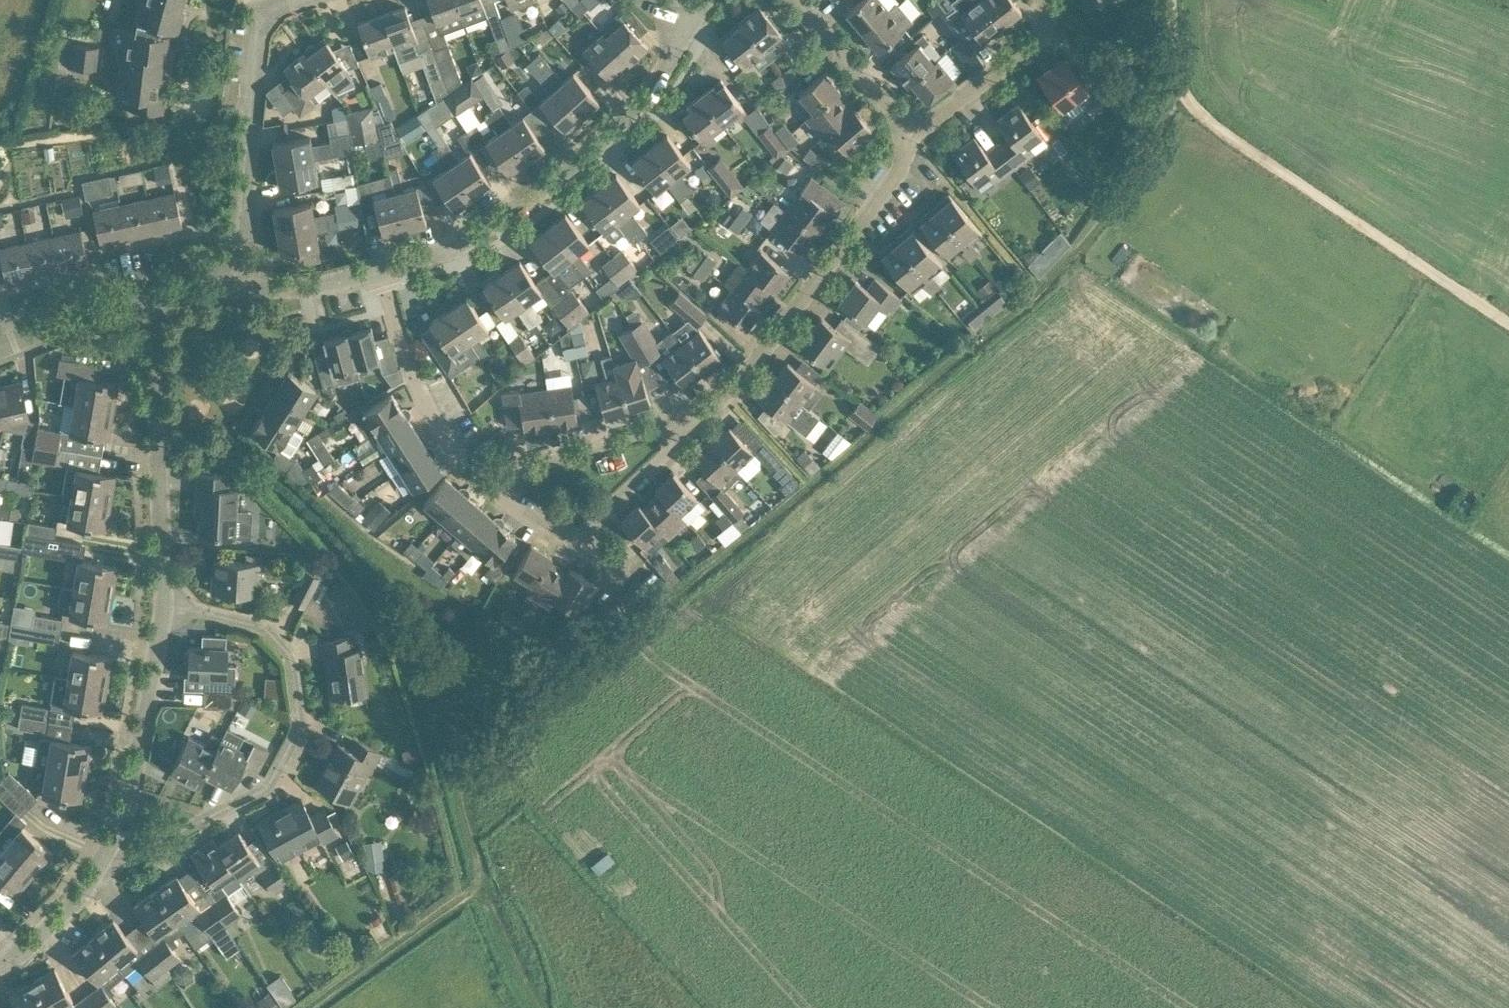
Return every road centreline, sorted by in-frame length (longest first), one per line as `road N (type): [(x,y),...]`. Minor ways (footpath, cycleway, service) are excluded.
road 1 (track): [(1188,110),(1042,292),(465,775),(478,889),(306,1007)]
road 2 (track): [(1174,0),(1188,110),(1508,323)]
road 3 (residential): [(105,851),(144,847),(269,786),(301,727),(292,657),(278,638),(258,623),(155,602)]
road 4 (residential): [(379,270),(457,247),(611,133),(651,88),(684,29)]
road 5 (residential): [(712,410),(885,191),(912,139)]
road 6 (residential): [(155,602),(148,293)]
road 7 (residential): [(295,0),(277,6),(257,35),(237,289)]
road 8 (residential): [(482,478),(549,522),(571,527),(712,410)]
road 9 (residential): [(105,851),(144,745),(155,602)]
road 10 (residential): [(482,478),(712,410)]
road 11 (residential): [(379,270),(424,406),(482,478)]
road 12 (residential): [(912,139),(1032,37),(1041,0)]
road 13 (residential): [(912,139),(801,0)]
road 14 (residential): [(0,348),(148,293)]
road 15 (residential): [(237,289),(318,287),(379,270)]
road 16 (residential): [(13,957),(105,851)]
road 17 (track): [(478,889),(535,1007)]

